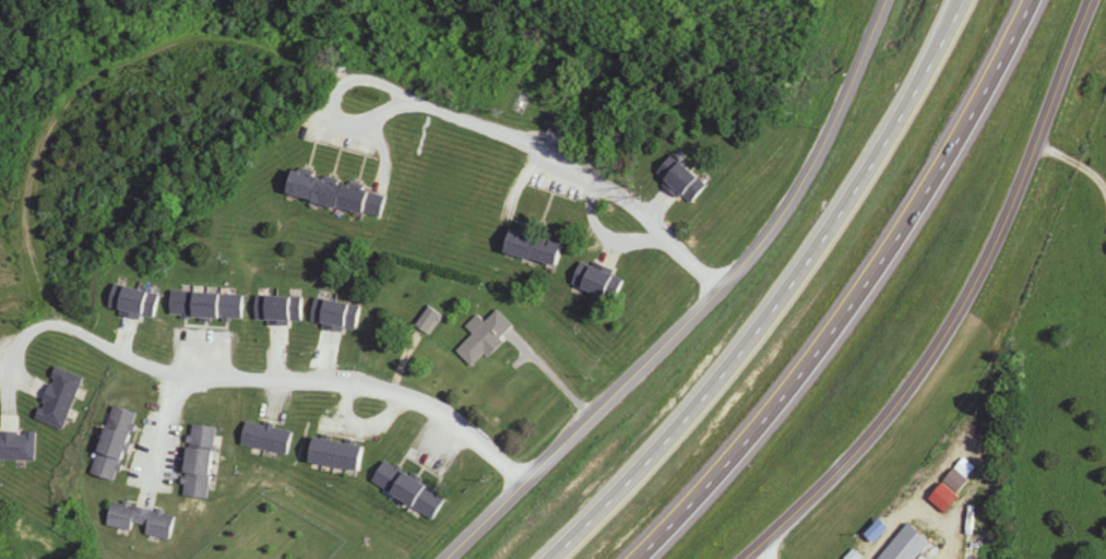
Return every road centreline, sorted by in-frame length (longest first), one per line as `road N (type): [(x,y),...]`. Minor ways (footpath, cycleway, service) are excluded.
road 1 (tertiary): [(447,558),(756,255),(824,144),(888,0)]
road 2 (trunk): [(961,0),(871,175),(812,260),(662,460),(551,558)]
road 3 (trunk): [(641,558),(707,493),(846,318),(890,253),(1027,0)]
road 4 (tertiary): [(742,558),(927,352),(992,237),(1092,0)]
road 5 (residential): [(524,486),(467,428),(407,394),(343,382),(187,382),(108,355),(50,305),(23,237)]
road 6 (residential): [(721,292),(666,236),(564,160),(405,95)]
road 7 (residential): [(389,110),(405,95),(368,81),(346,82),(324,109),(329,130),(353,138),(389,110)]

